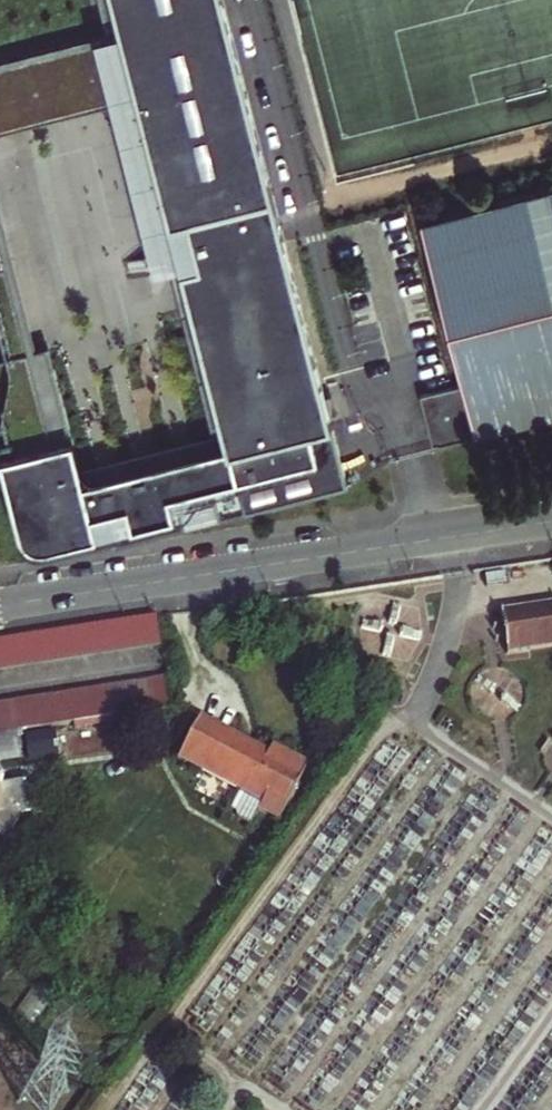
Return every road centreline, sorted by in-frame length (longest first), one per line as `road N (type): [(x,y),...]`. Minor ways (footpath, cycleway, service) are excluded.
road 1 (residential): [(0,606),(551,520)]

